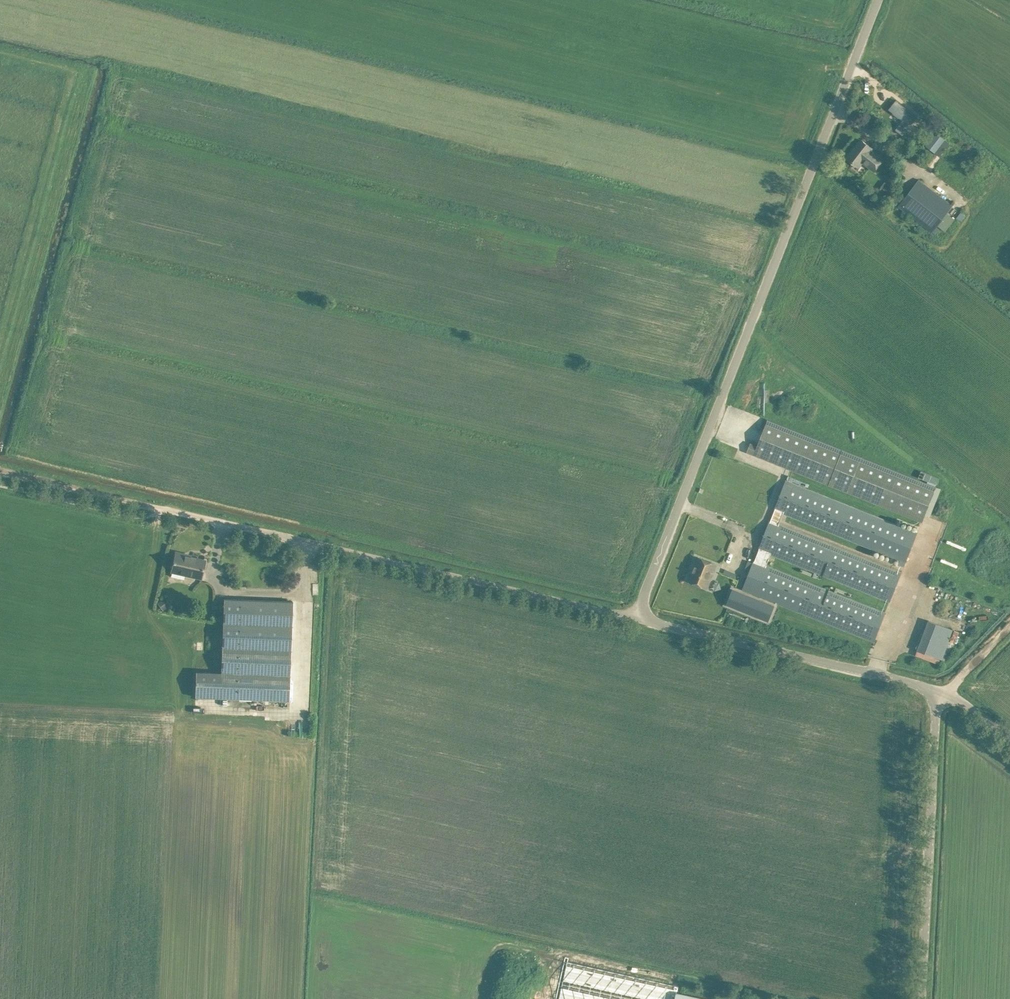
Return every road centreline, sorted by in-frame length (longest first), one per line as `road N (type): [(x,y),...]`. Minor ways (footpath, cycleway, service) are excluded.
road 1 (unclassified): [(638,618),(879,0)]
road 2 (unclassified): [(638,618),(148,506)]
road 3 (track): [(0,356),(77,74),(0,54)]
road 4 (unclassified): [(936,693),(638,618)]
road 5 (unclassified): [(921,998),(936,693)]
road 6 (track): [(0,472),(148,506)]

